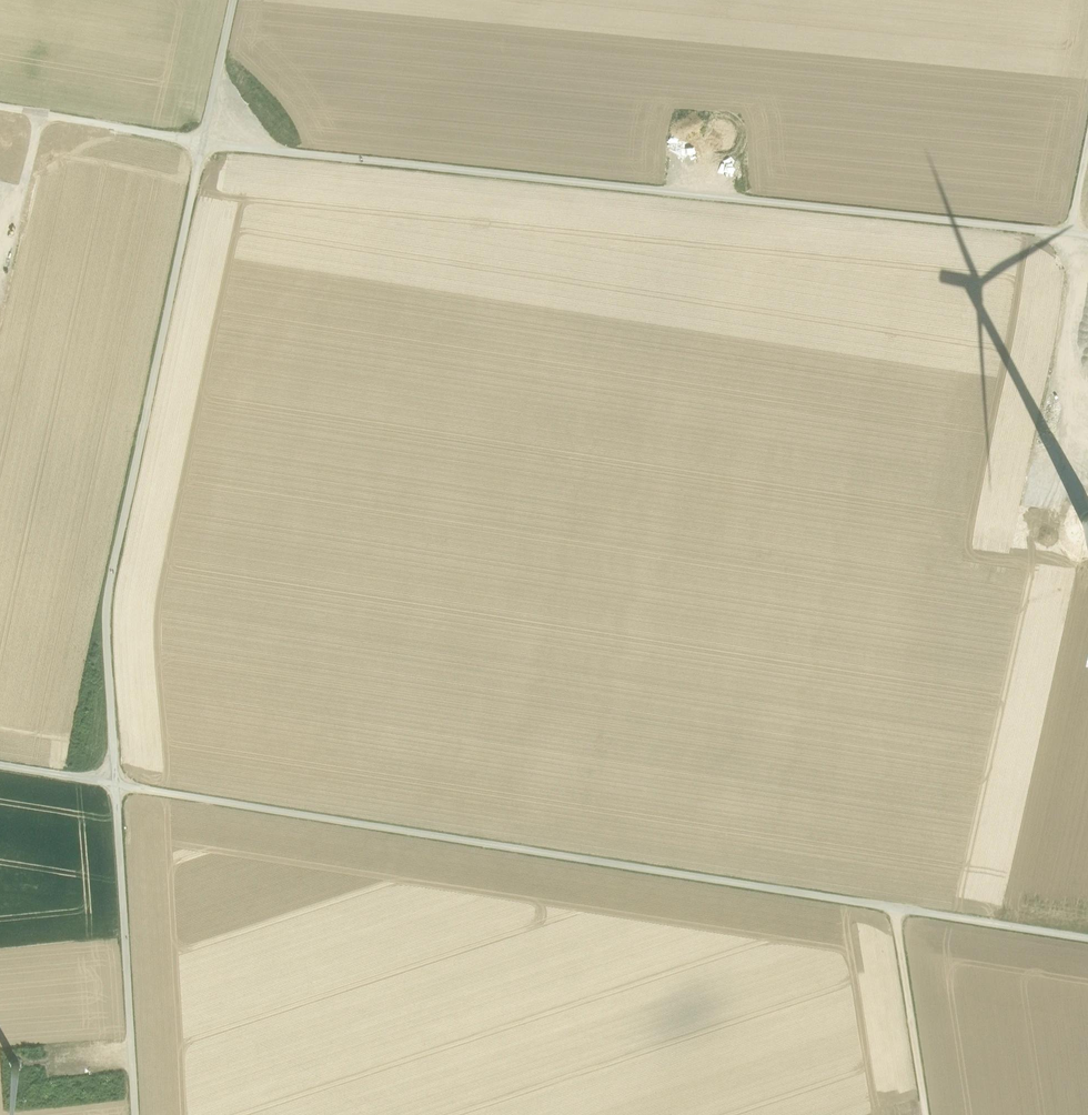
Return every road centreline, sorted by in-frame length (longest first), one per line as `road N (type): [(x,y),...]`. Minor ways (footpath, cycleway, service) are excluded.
road 1 (track): [(0,767),(1087,937)]
road 2 (unclassified): [(205,144),(106,603),(137,1114)]
road 3 (unclassified): [(1087,237),(205,144)]
road 4 (track): [(1087,149),(1030,505)]
road 5 (unclassified): [(205,144),(0,107)]
road 6 (track): [(897,909),(923,1114)]
road 7 (unclassified): [(237,0),(205,144)]

